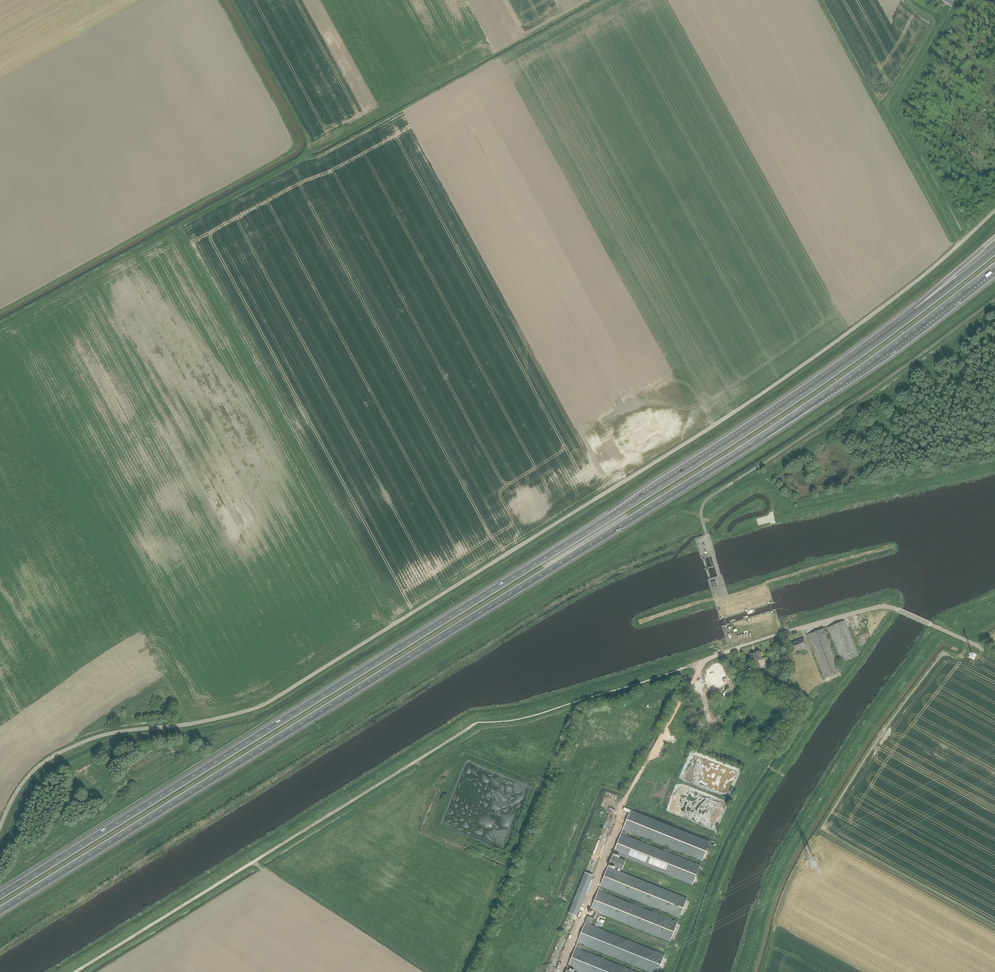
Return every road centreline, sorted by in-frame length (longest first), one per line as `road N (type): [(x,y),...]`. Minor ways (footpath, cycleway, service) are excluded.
road 1 (unclassified): [(0,829),(22,783),(52,757),(107,734),(261,706),(658,461),(842,337),(994,211)]
road 2 (motorway): [(0,910),(758,440),(994,267)]
road 3 (motorway): [(916,312),(750,430),(0,897)]
road 4 (unclassified): [(76,971),(476,723)]
road 5 (unclassified): [(622,805),(700,662),(843,616),(897,610)]
road 6 (track): [(960,243),(887,111),(935,23),(910,0)]

